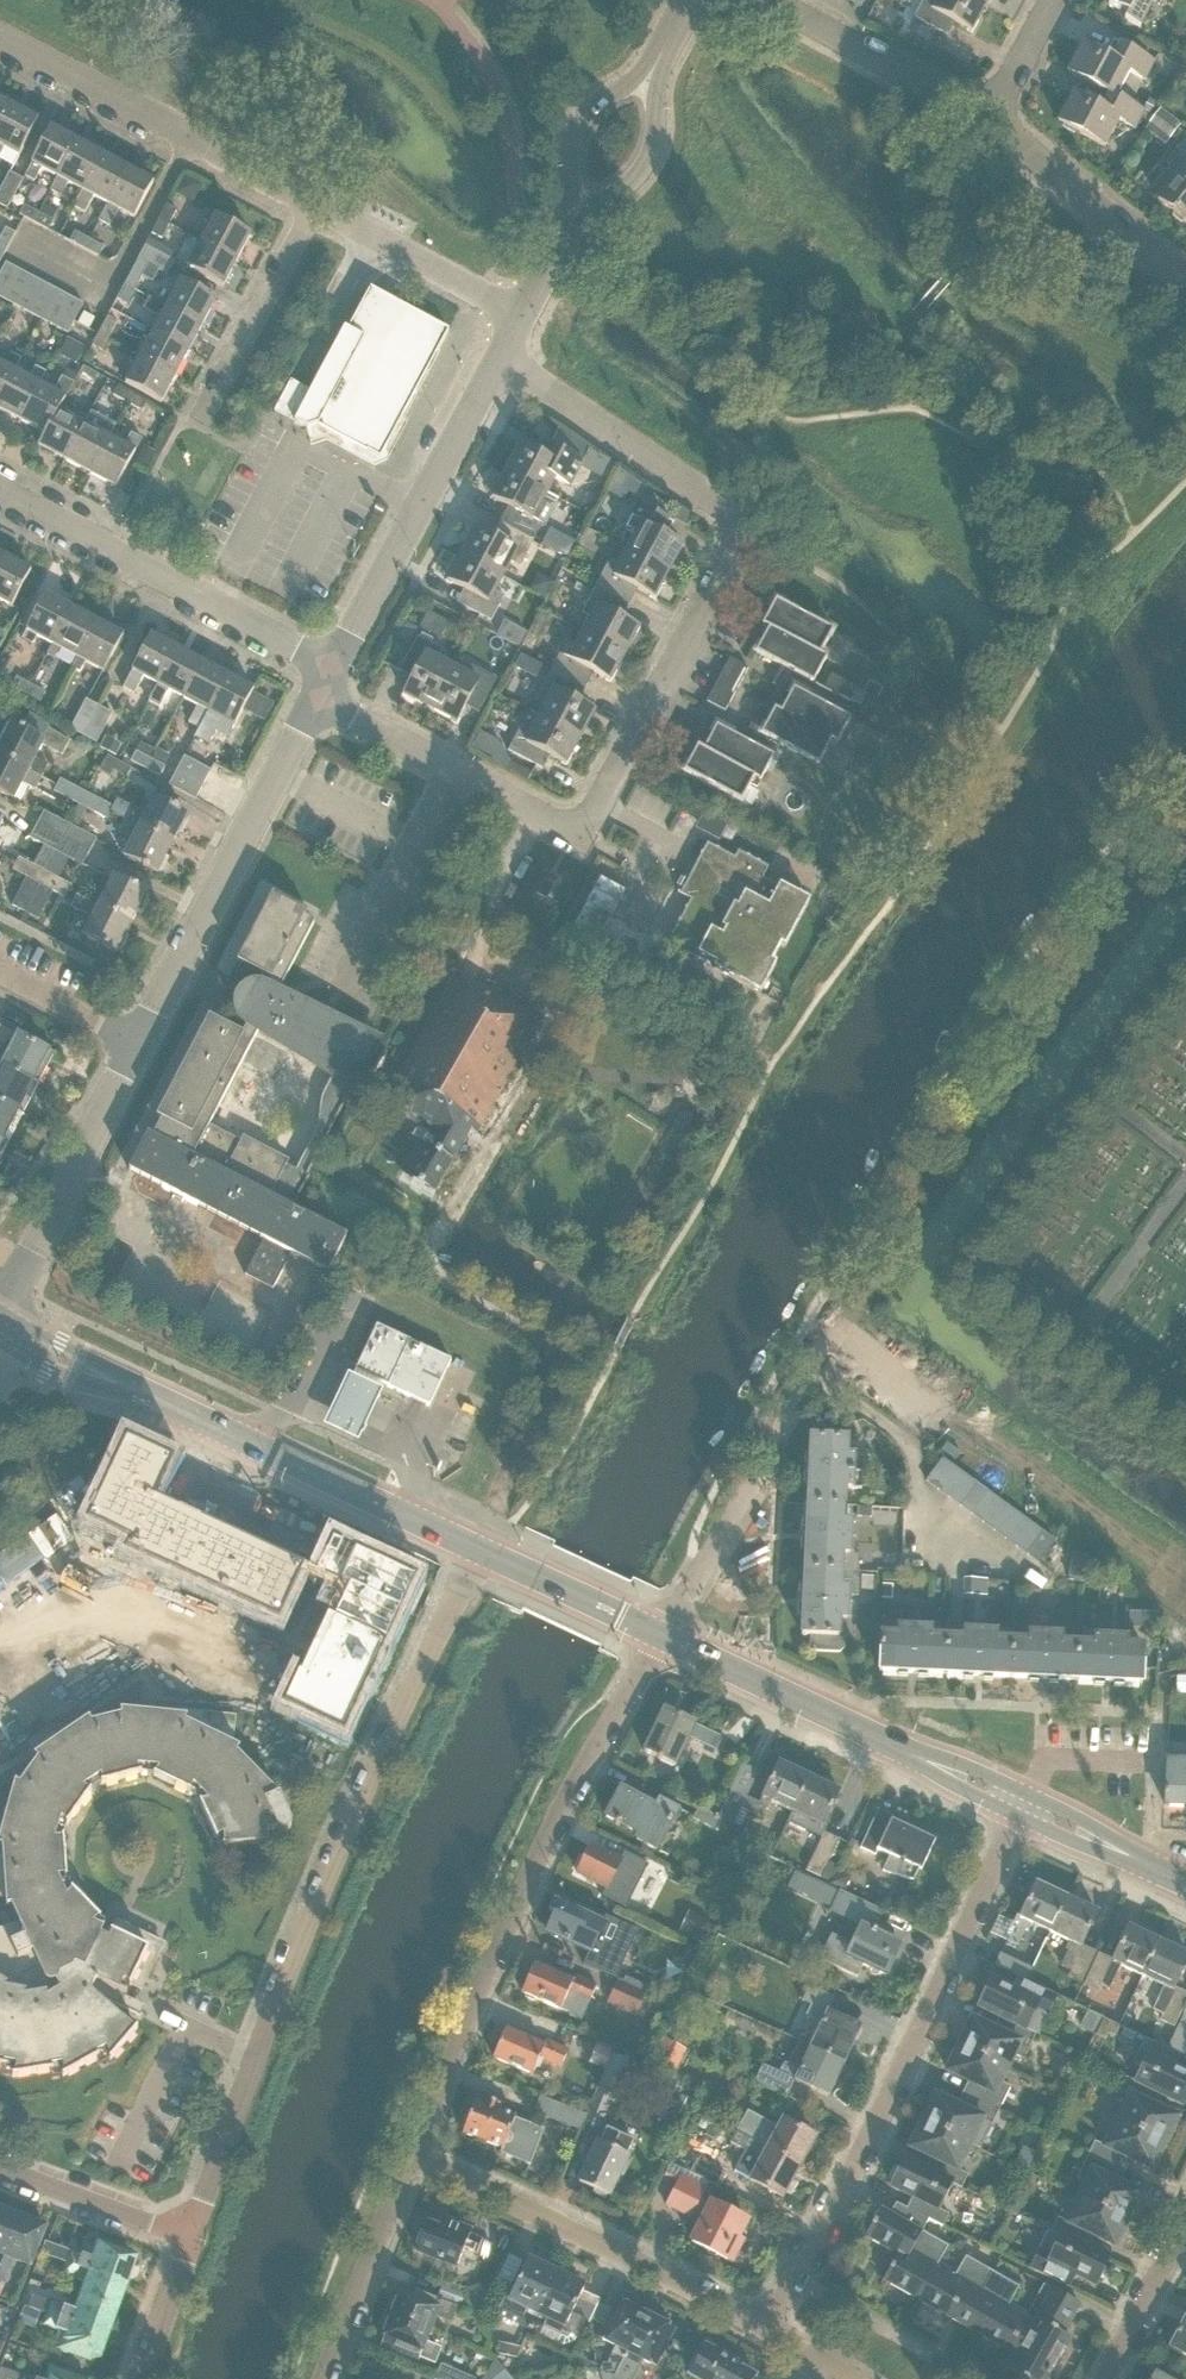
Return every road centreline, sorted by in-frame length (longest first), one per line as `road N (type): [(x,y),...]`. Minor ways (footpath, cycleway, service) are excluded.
road 1 (residential): [(492,369),(731,520),(598,805),(581,837),(318,696)]
road 2 (residential): [(193,2236),(303,1932),(472,1547)]
road 3 (residential): [(411,2150),(513,1907),(660,1635)]
road 4 (residential): [(764,2320),(851,2181),(1020,1811)]
road 5 (secondary): [(1020,1811),(660,1635)]
road 6 (unclassified): [(132,1042),(318,696)]
road 7 (residential): [(764,2320),(411,2150)]
road 8 (residential): [(334,667),(0,489)]
road 9 (secondary): [(472,1547),(153,1396)]
road 10 (residential): [(660,1635),(836,1336)]
road 11 (residential): [(308,202),(0,56)]
road 12 (unclassified): [(334,667),(492,369)]
road 13 (unclassified): [(0,1305),(132,1042)]
road 14 (residential): [(989,113),(1185,280)]
road 15 (residential): [(767,0),(989,113)]
road 16 (residential): [(200,424),(308,202)]
road 17 (residential): [(324,2378),(411,2150)]
road 18 (residential): [(518,313),(308,202)]
road 19 (residential): [(567,223),(616,201),(650,159),(666,46)]
road 20 (residential): [(666,46),(599,97),(571,170),(567,223)]
road 21 (secondary): [(660,1635),(472,1547)]
road 22 (residential): [(193,2236),(0,2166)]
road 23 (residential): [(1099,2378),(1185,2211)]
road 24 (secondary): [(1185,1887),(1020,1811)]
road 25 (secondary): [(153,1396),(0,1310)]
road 26 (secondary): [(0,1338),(73,1379),(153,1396)]
road 27 (residential): [(141,2378),(193,2236)]
road 28 (residential): [(132,1042),(0,972)]
road 29 (residential): [(989,113),(1051,0)]

